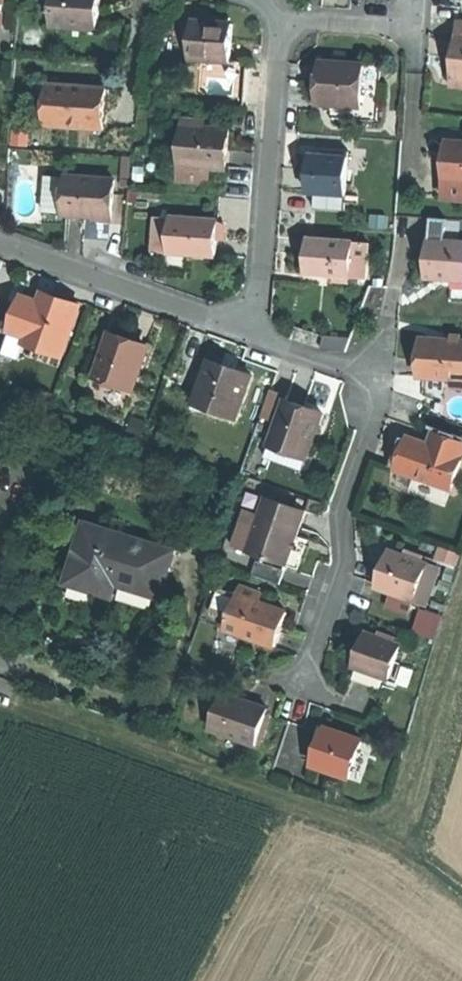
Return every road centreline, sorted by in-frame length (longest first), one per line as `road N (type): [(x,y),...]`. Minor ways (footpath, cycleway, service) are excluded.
road 1 (track): [(0,688),(382,827),(461,586)]
road 2 (residential): [(250,333),(278,19)]
road 3 (residential): [(367,387),(379,402),(344,509),(344,562),(302,684)]
road 4 (residential): [(0,247),(250,333)]
road 5 (residential): [(405,249),(367,387)]
road 6 (residential): [(278,19),(417,27)]
road 7 (residential): [(250,333),(352,369),(367,387)]

